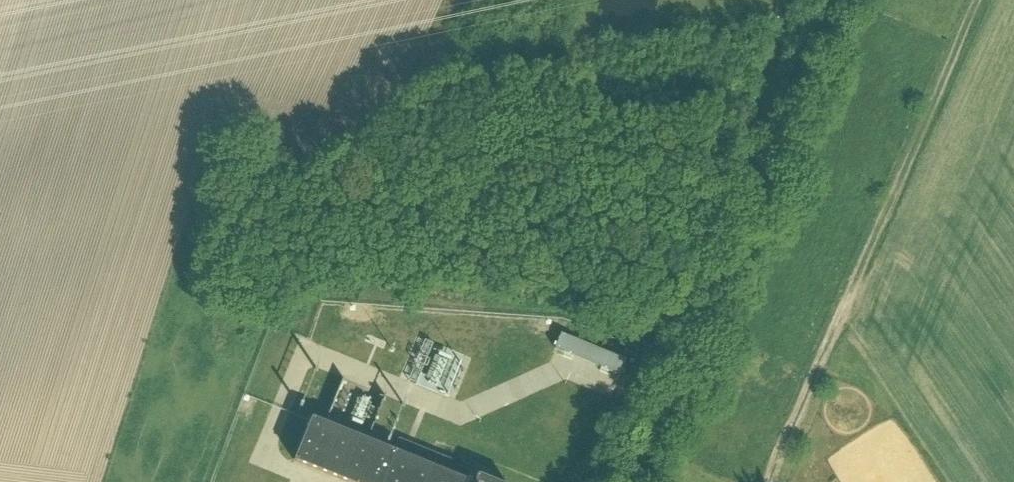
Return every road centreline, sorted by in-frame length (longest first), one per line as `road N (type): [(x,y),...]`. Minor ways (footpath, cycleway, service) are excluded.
road 1 (track): [(772,481),(889,186),(975,0)]
road 2 (track): [(635,481),(832,0)]

